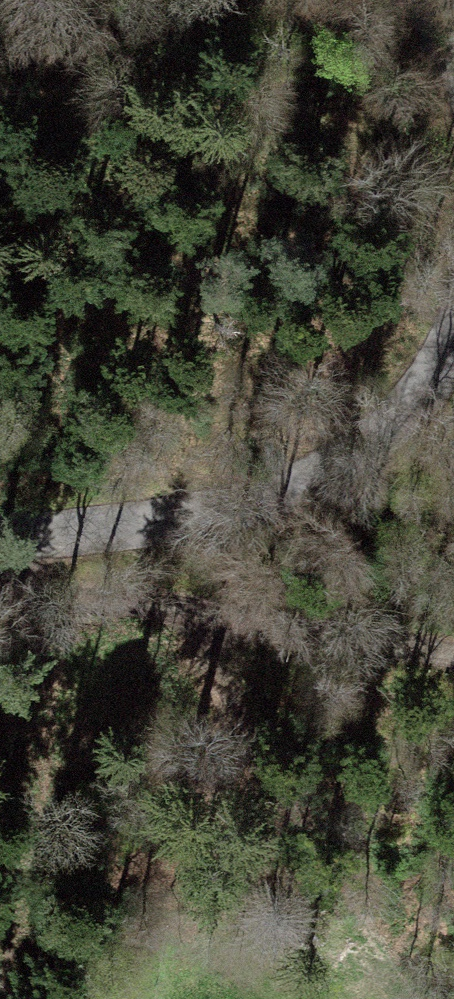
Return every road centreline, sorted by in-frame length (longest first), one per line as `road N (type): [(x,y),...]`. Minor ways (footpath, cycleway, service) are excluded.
road 1 (unclassified): [(0,539),(193,524),(313,477),(403,423),(453,341)]
road 2 (track): [(453,648),(0,585)]

